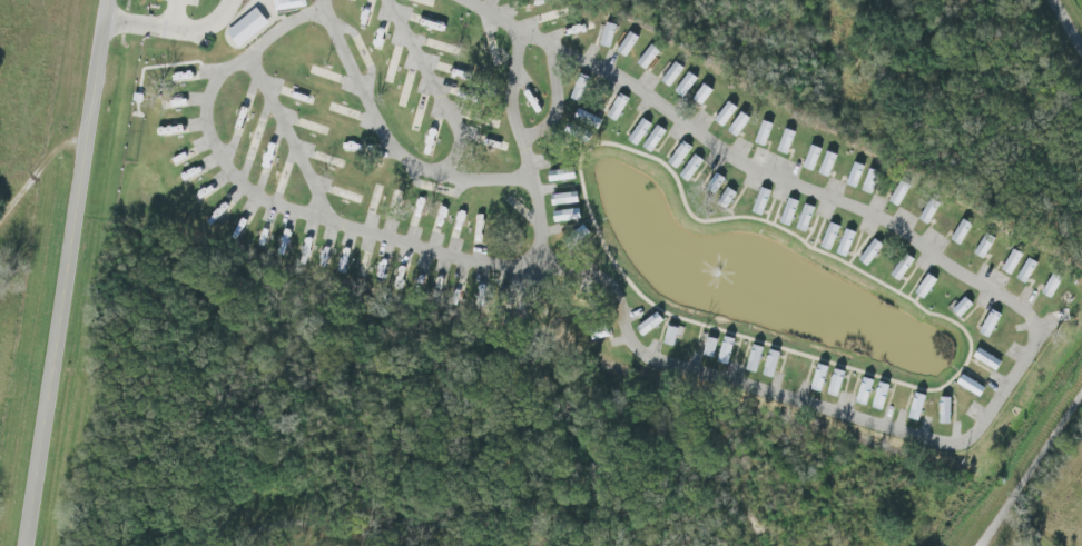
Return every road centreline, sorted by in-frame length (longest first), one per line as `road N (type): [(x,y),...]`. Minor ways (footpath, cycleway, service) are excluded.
road 1 (tertiary): [(48,401),(108,0)]
road 2 (residential): [(991,545),(1081,412)]
road 3 (tertiary): [(26,545),(48,401)]
road 4 (track): [(0,225),(62,150),(87,140)]

